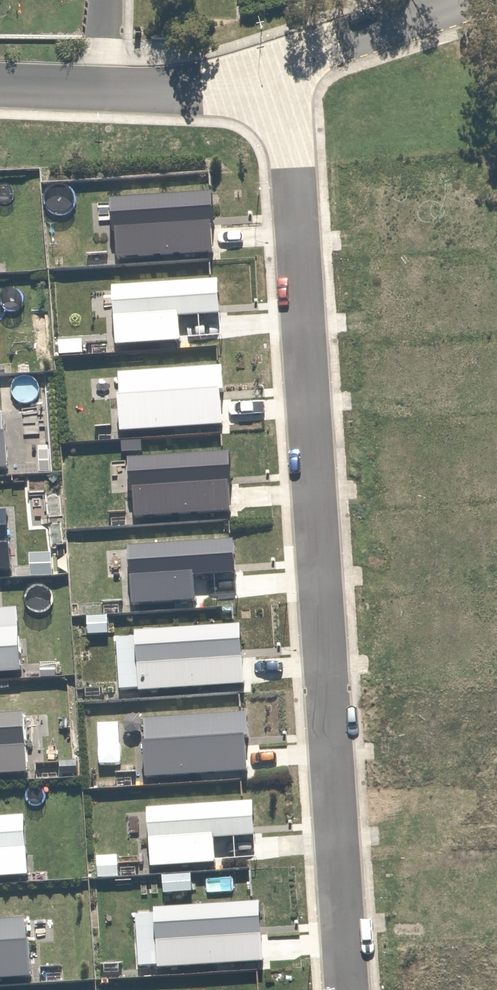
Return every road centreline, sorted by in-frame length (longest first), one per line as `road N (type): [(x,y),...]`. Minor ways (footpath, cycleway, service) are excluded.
road 1 (residential): [(346,989),(292,168),(268,68)]
road 2 (residential): [(0,85),(163,91),(268,68)]

